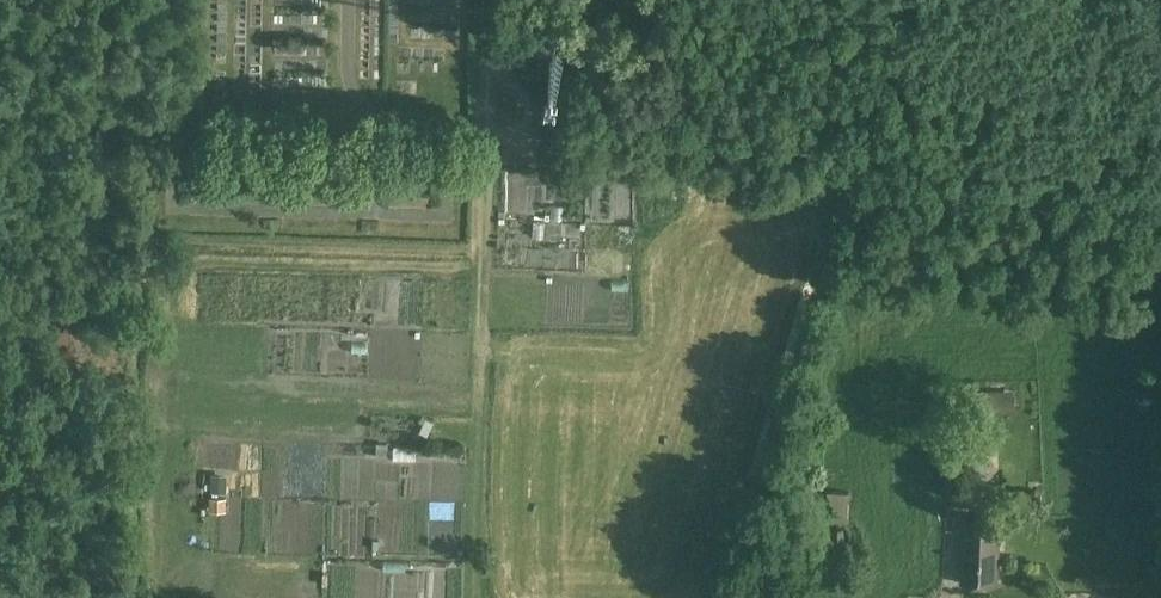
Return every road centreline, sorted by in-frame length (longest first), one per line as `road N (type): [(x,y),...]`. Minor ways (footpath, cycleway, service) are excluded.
road 1 (track): [(472,597),(484,142)]
road 2 (track): [(487,56),(534,112),(538,133),(526,147),(484,142)]
road 3 (track): [(484,142),(489,0)]

